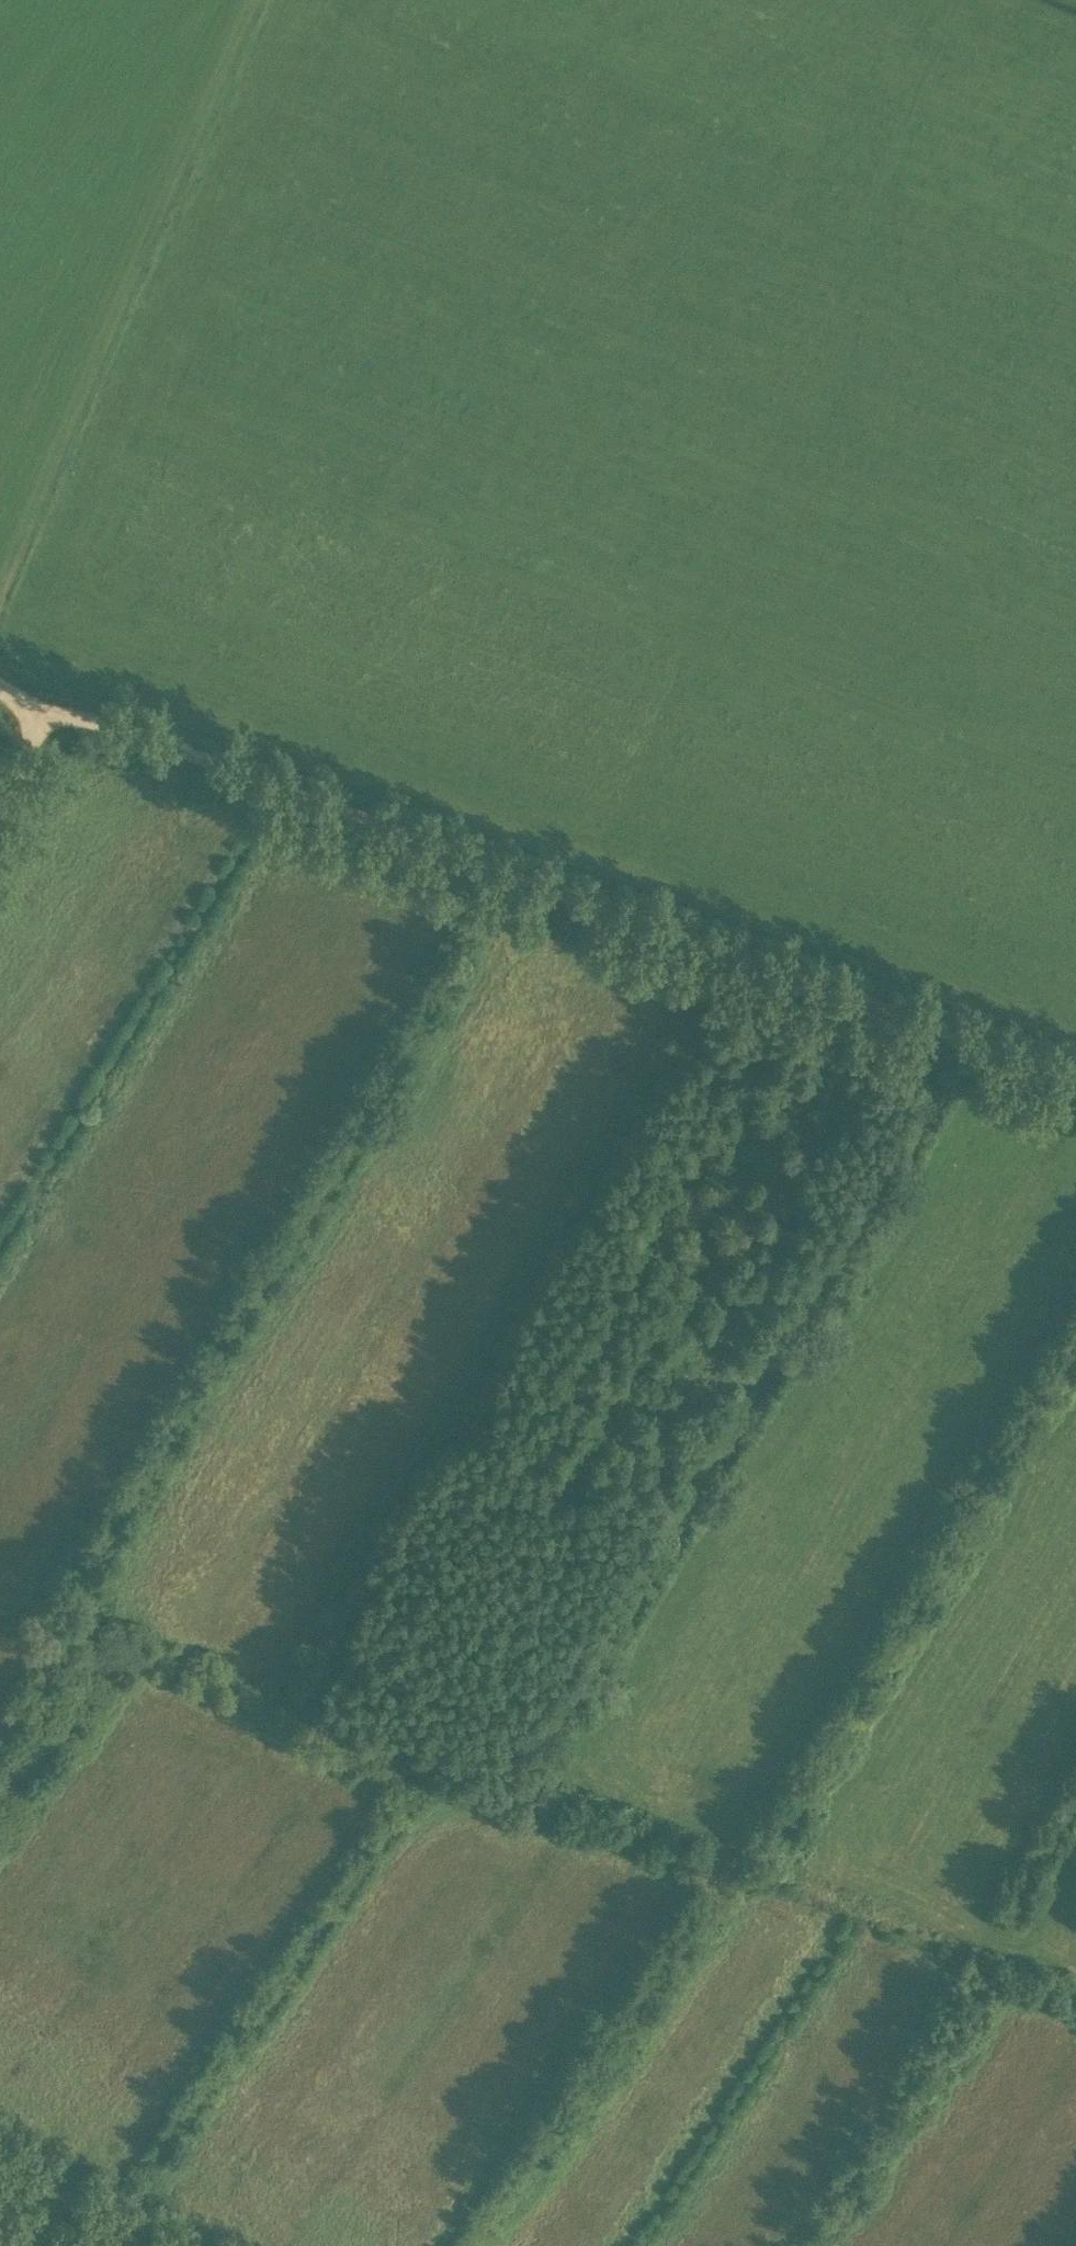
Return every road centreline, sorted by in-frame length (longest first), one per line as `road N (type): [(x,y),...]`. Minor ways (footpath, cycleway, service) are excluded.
road 1 (track): [(46,719),(89,720),(187,749),(1075,1075)]
road 2 (track): [(0,2156),(161,2245)]

